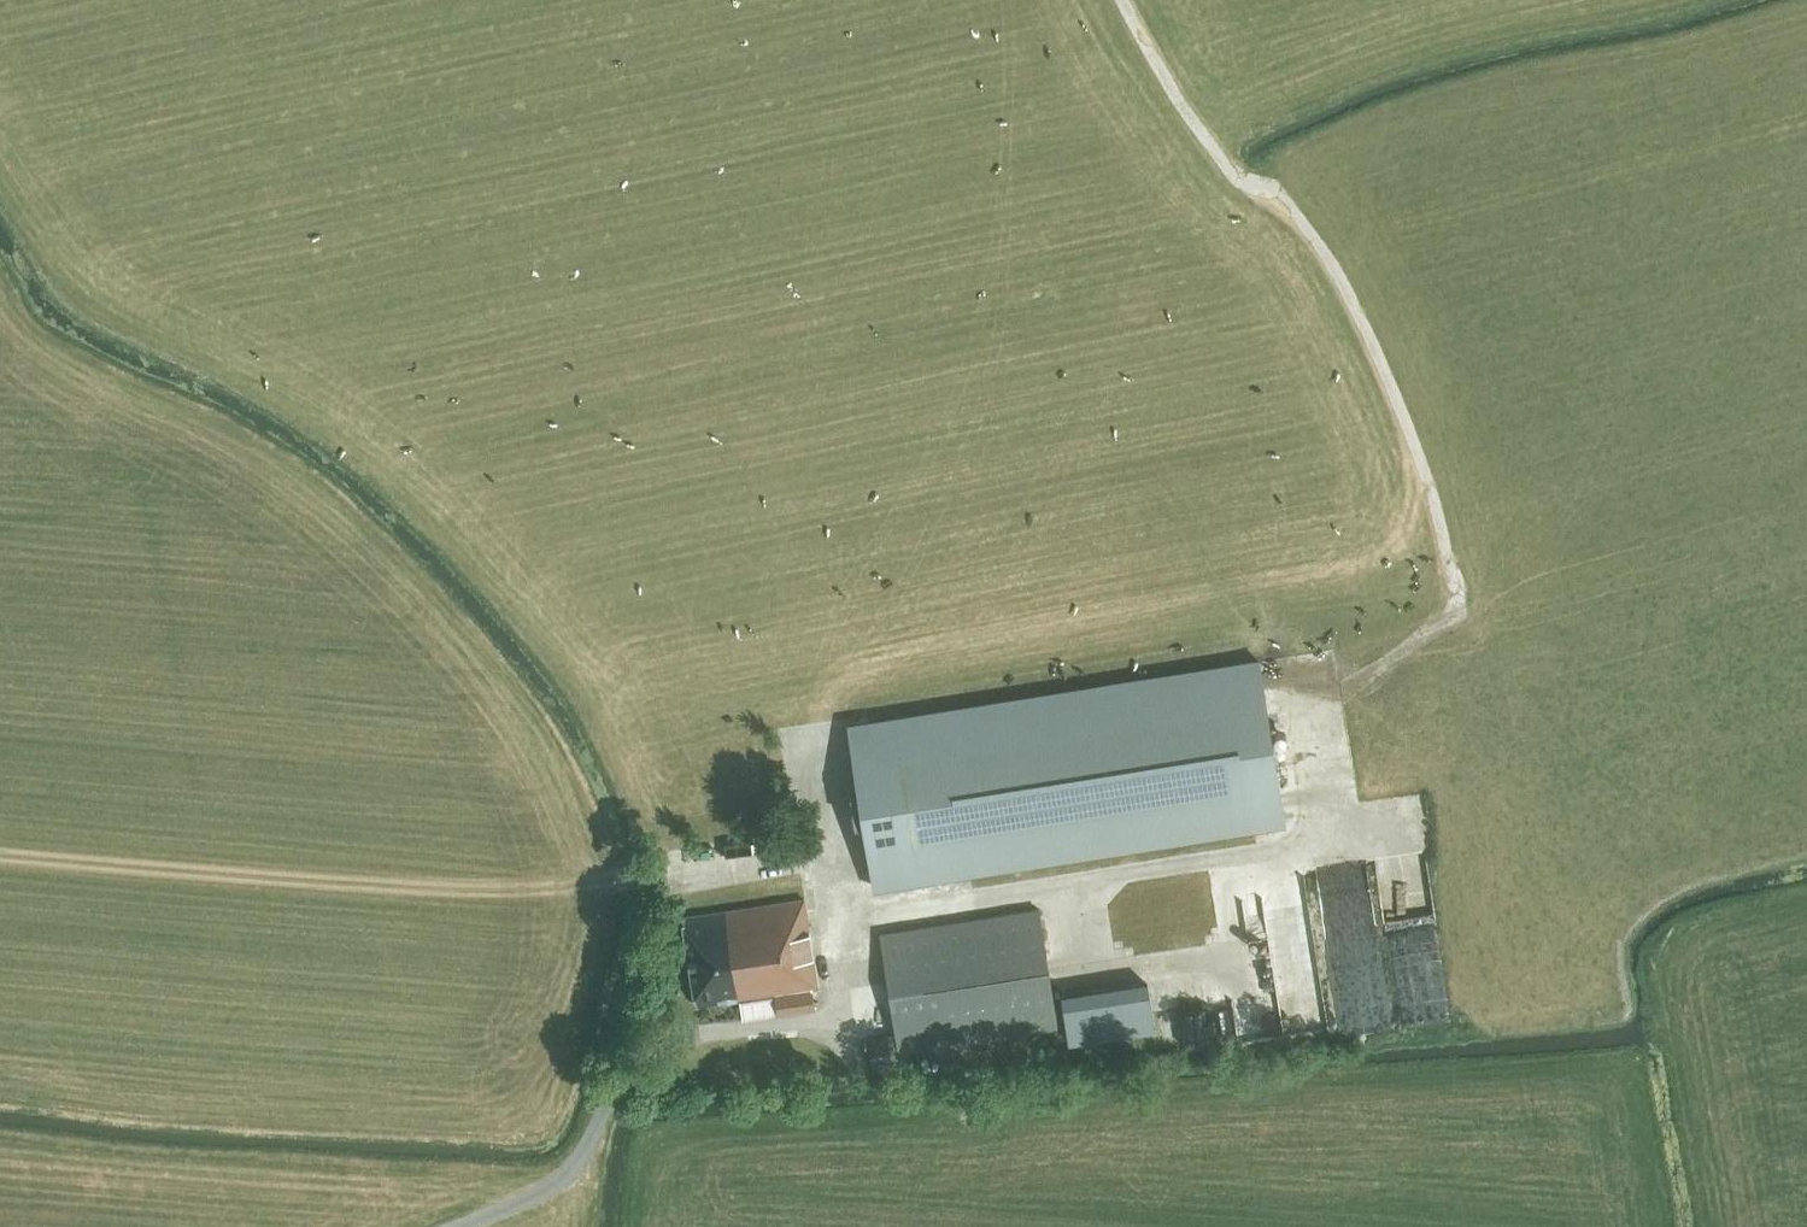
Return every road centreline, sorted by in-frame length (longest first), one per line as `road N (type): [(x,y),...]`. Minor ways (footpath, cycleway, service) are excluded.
road 1 (track): [(1123,0),(1221,158),(1286,211),(1331,265),(1400,407),(1431,492),(1456,600),(1316,720)]
road 2 (track): [(846,919),(1336,841),(1309,674)]
road 3 (unclassified): [(459,1226),(562,1178),(579,1163),(605,1109)]

